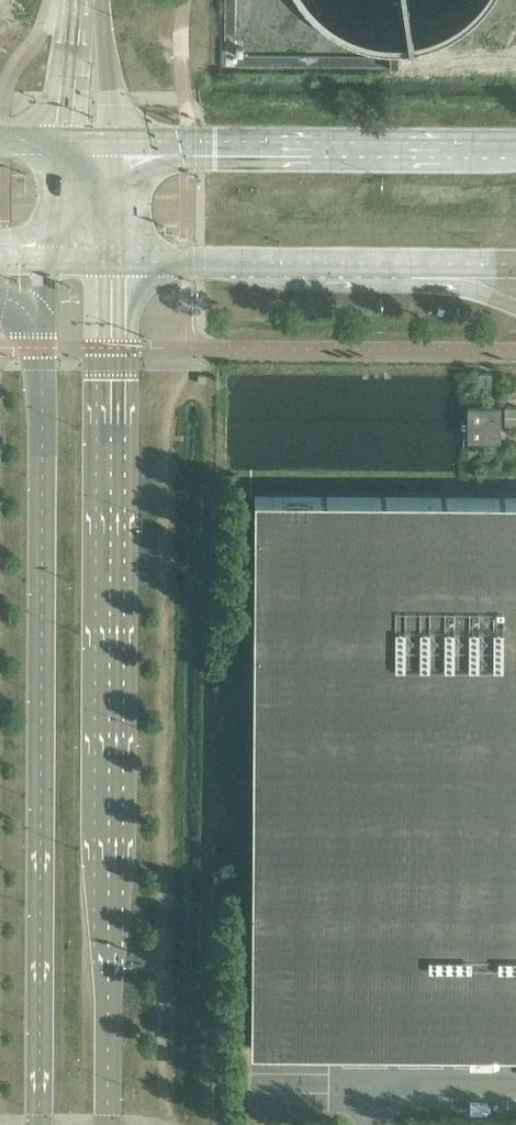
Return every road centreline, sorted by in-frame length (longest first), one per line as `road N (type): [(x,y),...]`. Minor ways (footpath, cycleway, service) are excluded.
road 1 (primary): [(107,1124),(120,263)]
road 2 (primary): [(46,322),(40,1124)]
road 3 (secondary): [(515,145),(111,141)]
road 4 (secondary): [(120,263),(436,269)]
road 5 (primary): [(120,263),(111,141)]
road 6 (secondary): [(67,140),(50,261)]

